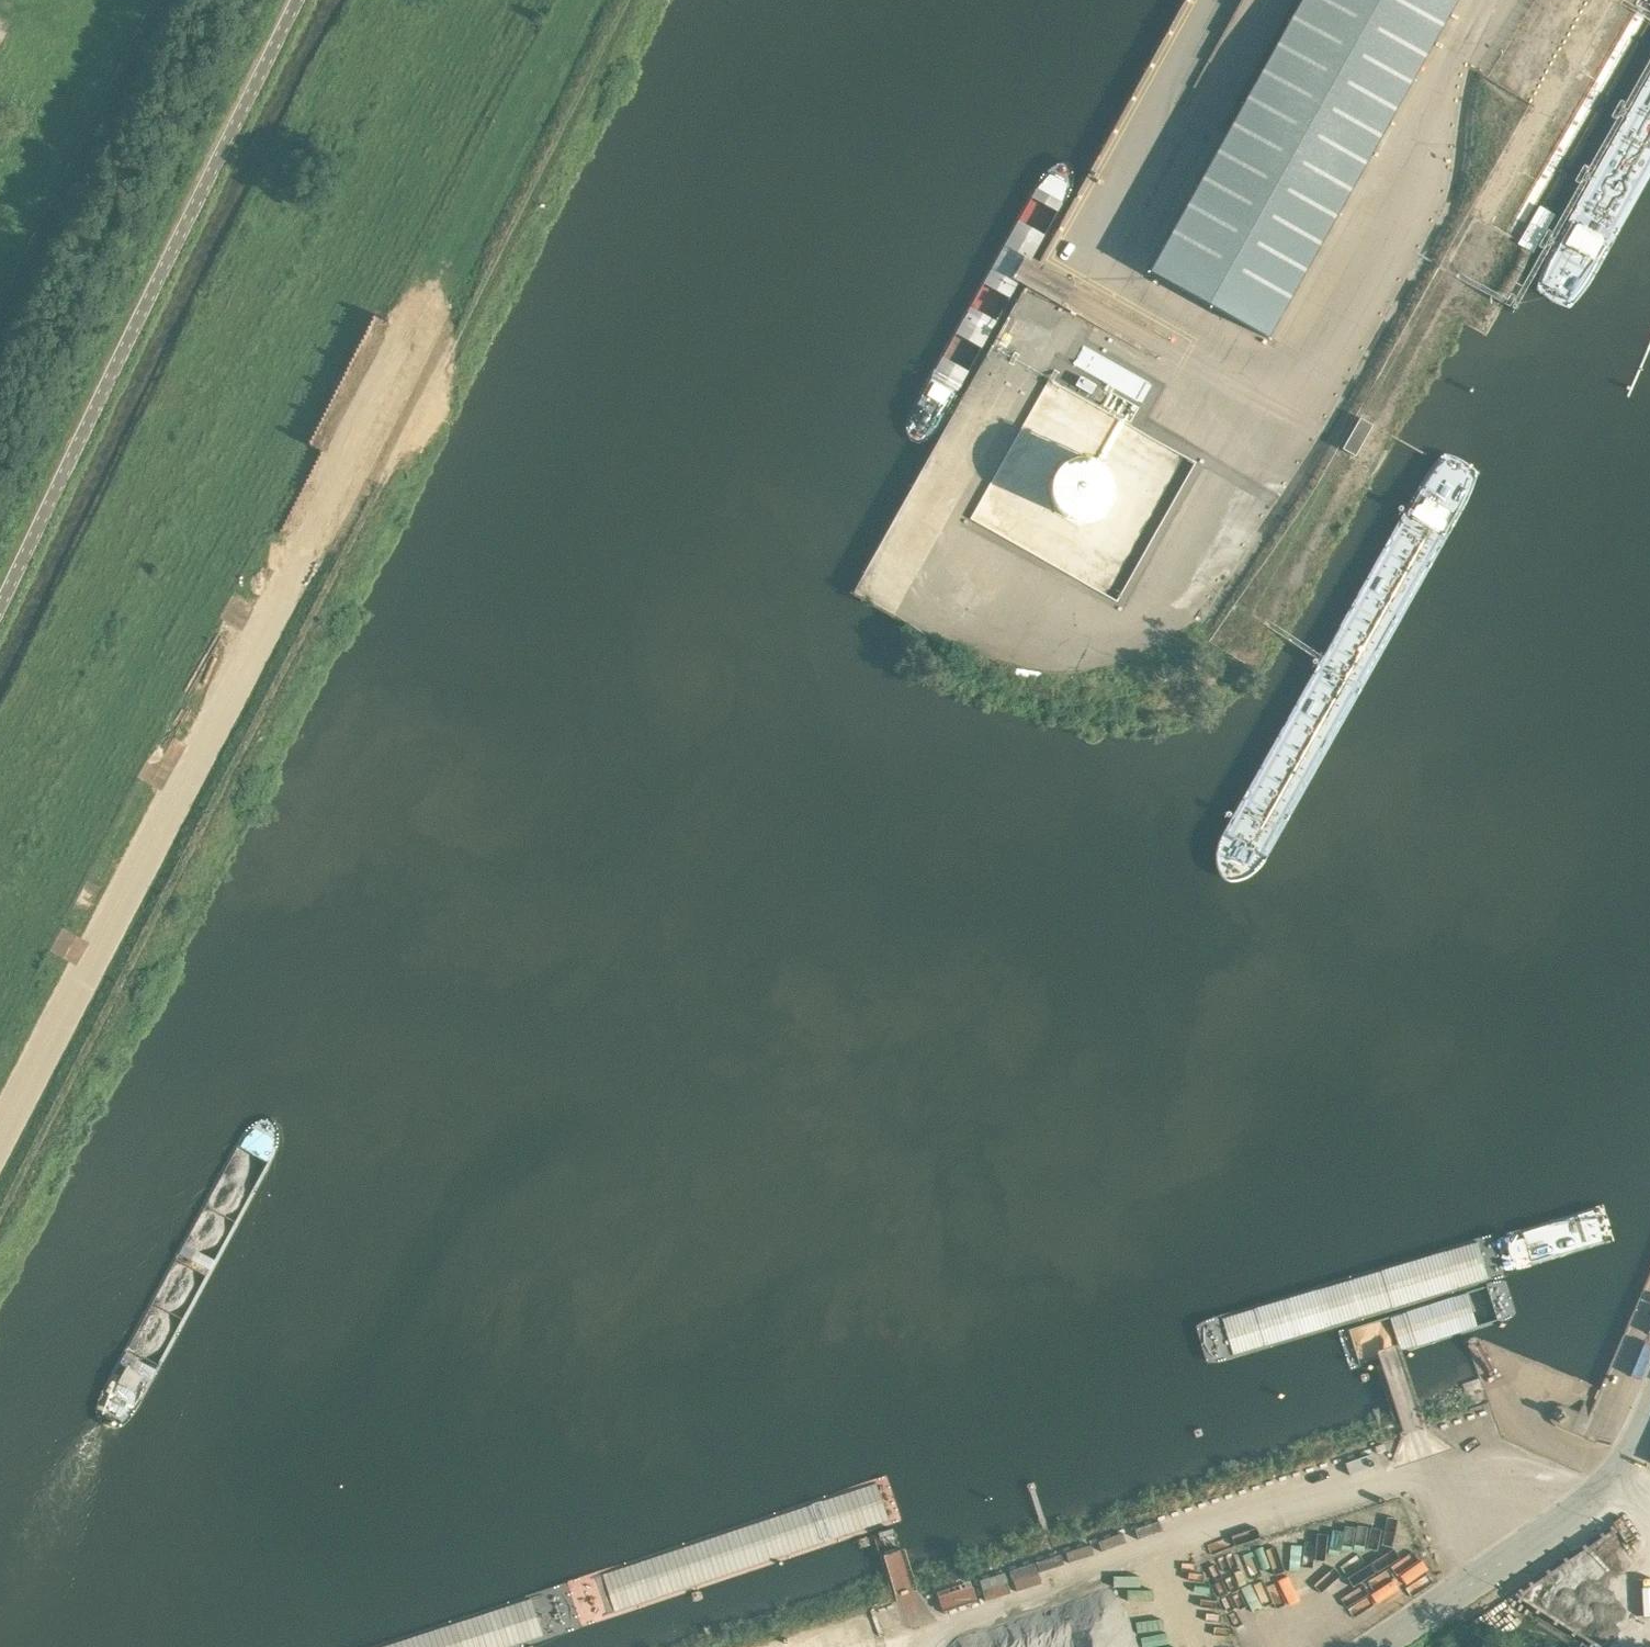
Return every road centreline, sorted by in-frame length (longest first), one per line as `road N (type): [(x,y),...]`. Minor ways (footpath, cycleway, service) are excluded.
road 1 (unclassified): [(0,611),(299,0)]
road 2 (unclassified): [(1377,1646),(1570,1513),(1628,1454),(1649,1419)]

